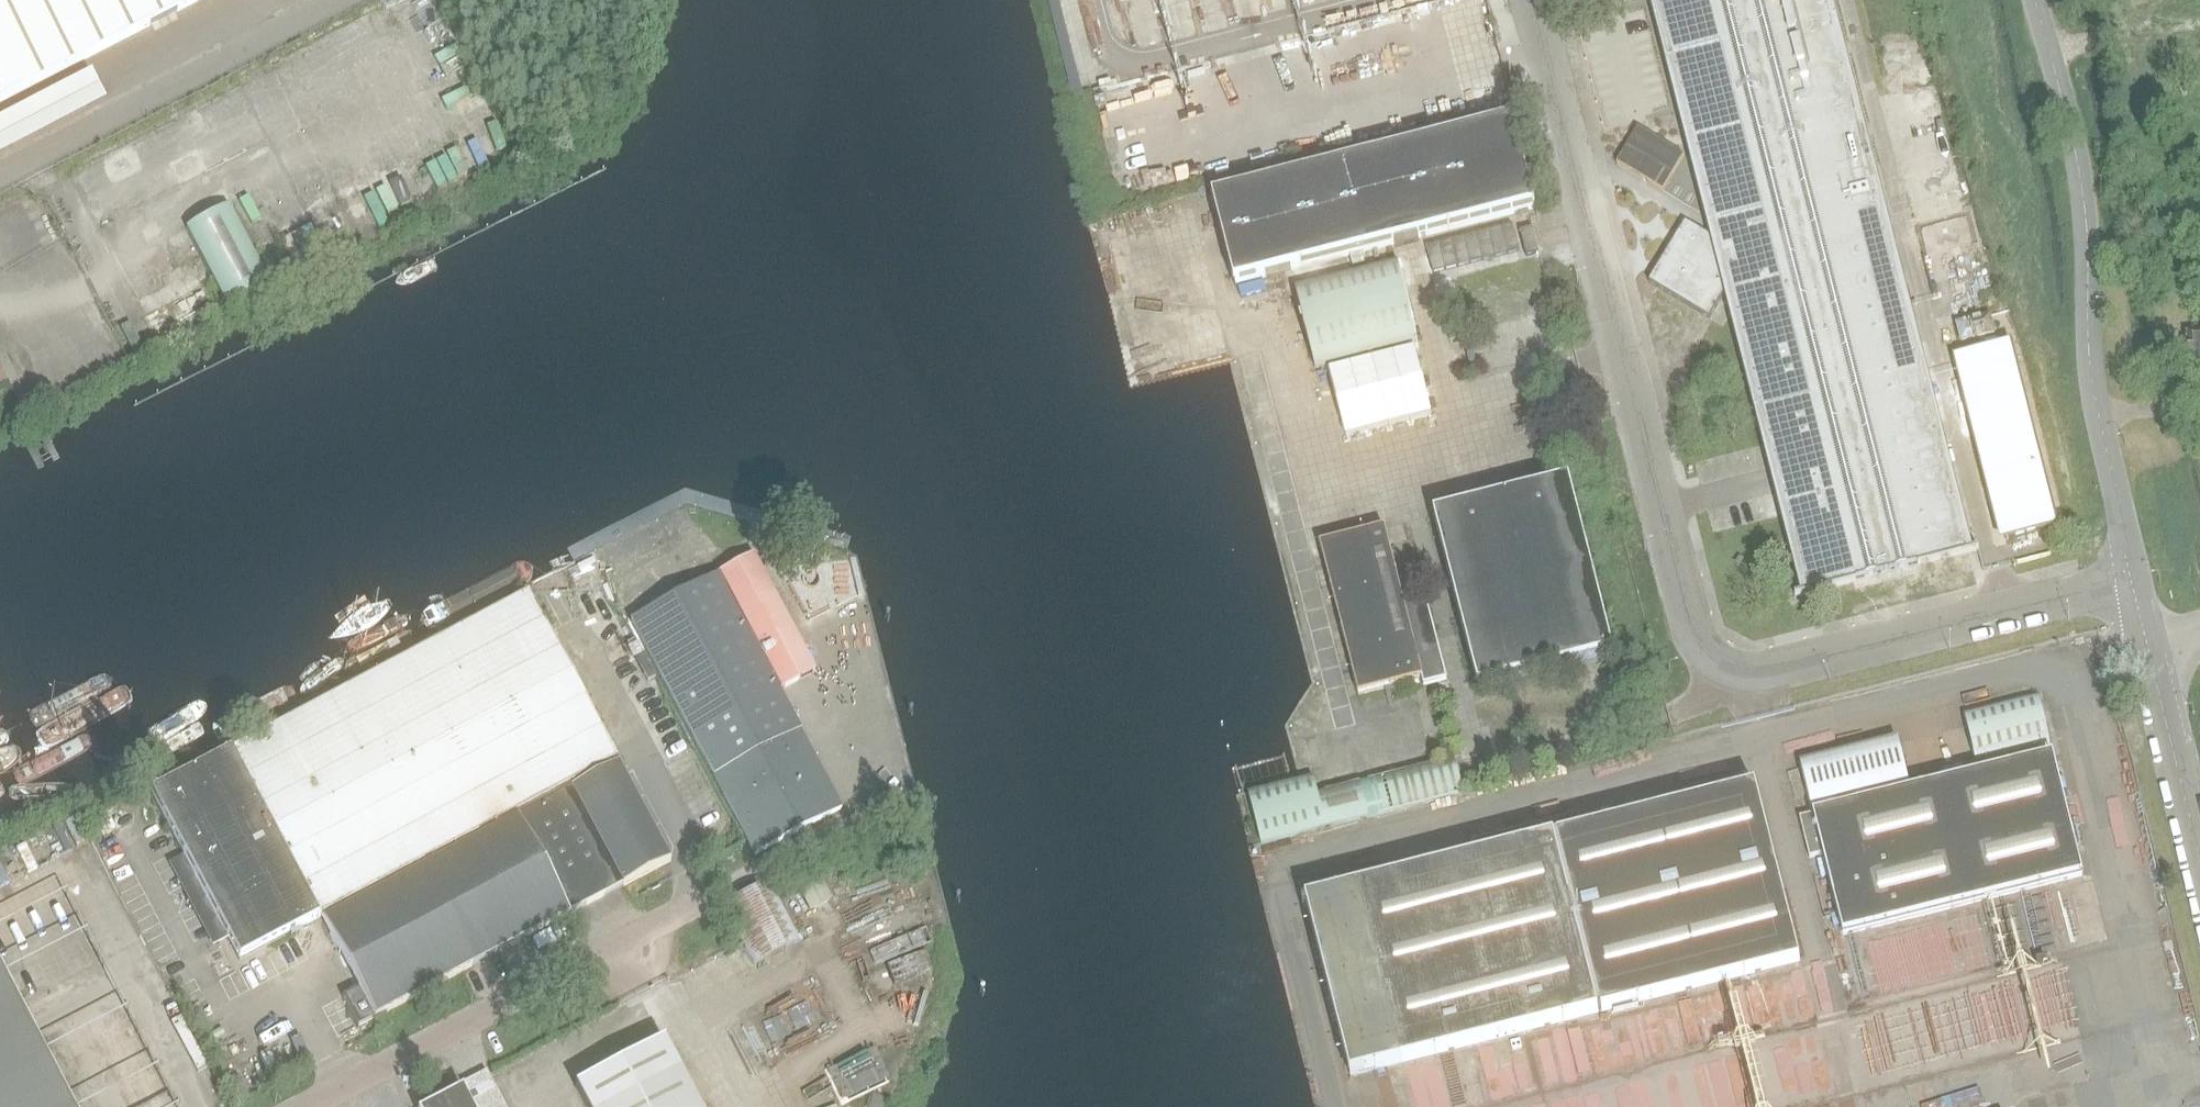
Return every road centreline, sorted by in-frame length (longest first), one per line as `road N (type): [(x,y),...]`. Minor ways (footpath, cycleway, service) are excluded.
road 1 (unclassified): [(1535,0),(1686,610),(1704,653),(1733,669),(1773,671),(2132,588)]
road 2 (unclassified): [(2132,588),(2089,358),(2075,154),(2029,0)]
road 3 (unclassified): [(304,1106),(710,894)]
road 4 (unclassified): [(2199,859),(2132,588)]

